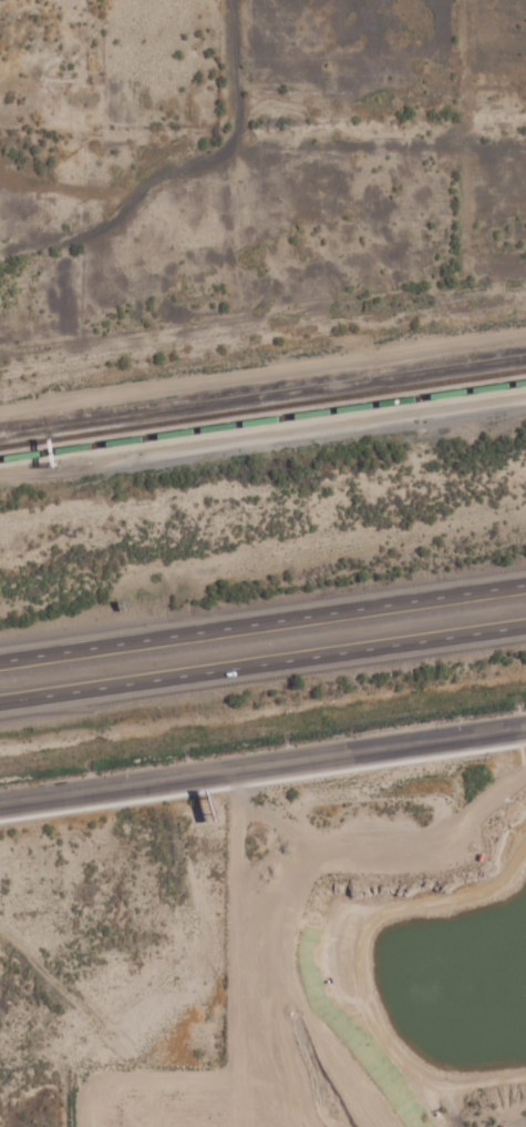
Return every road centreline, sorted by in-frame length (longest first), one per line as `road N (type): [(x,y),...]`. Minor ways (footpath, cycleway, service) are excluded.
road 1 (track): [(525,438),(0,517)]
road 2 (motorway): [(0,703),(525,626)]
road 3 (tertiary): [(525,728),(0,805)]
road 4 (motorway): [(525,587),(0,663)]

